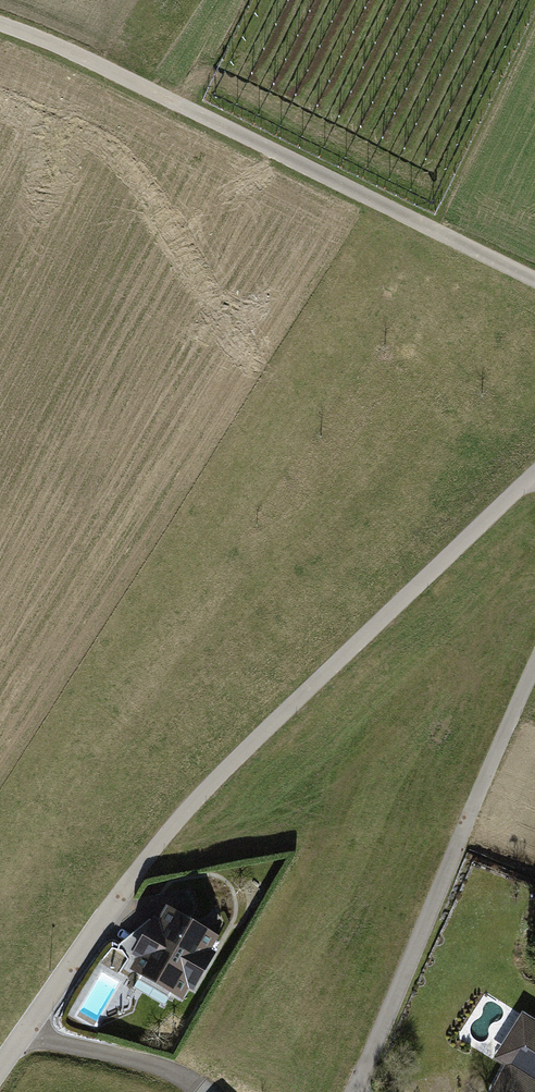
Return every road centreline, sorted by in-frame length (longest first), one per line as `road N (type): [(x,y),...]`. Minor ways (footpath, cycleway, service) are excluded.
road 1 (track): [(0,17),(534,278)]
road 2 (track): [(135,880),(182,821),(534,472)]
road 3 (motorway): [(0,133),(416,45),(534,11)]
road 4 (track): [(355,1091),(534,677)]

